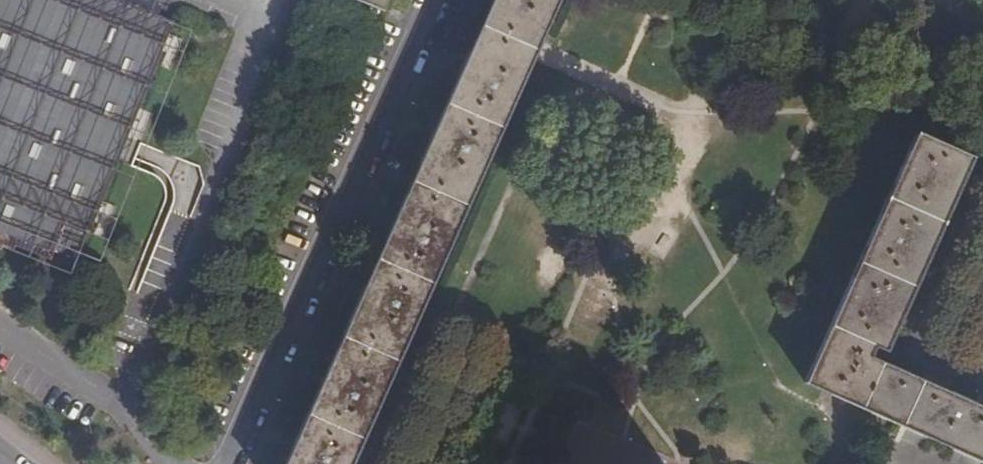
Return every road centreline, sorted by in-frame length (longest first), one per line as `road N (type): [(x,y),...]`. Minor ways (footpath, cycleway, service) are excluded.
road 1 (residential): [(437,0),(226,463)]

